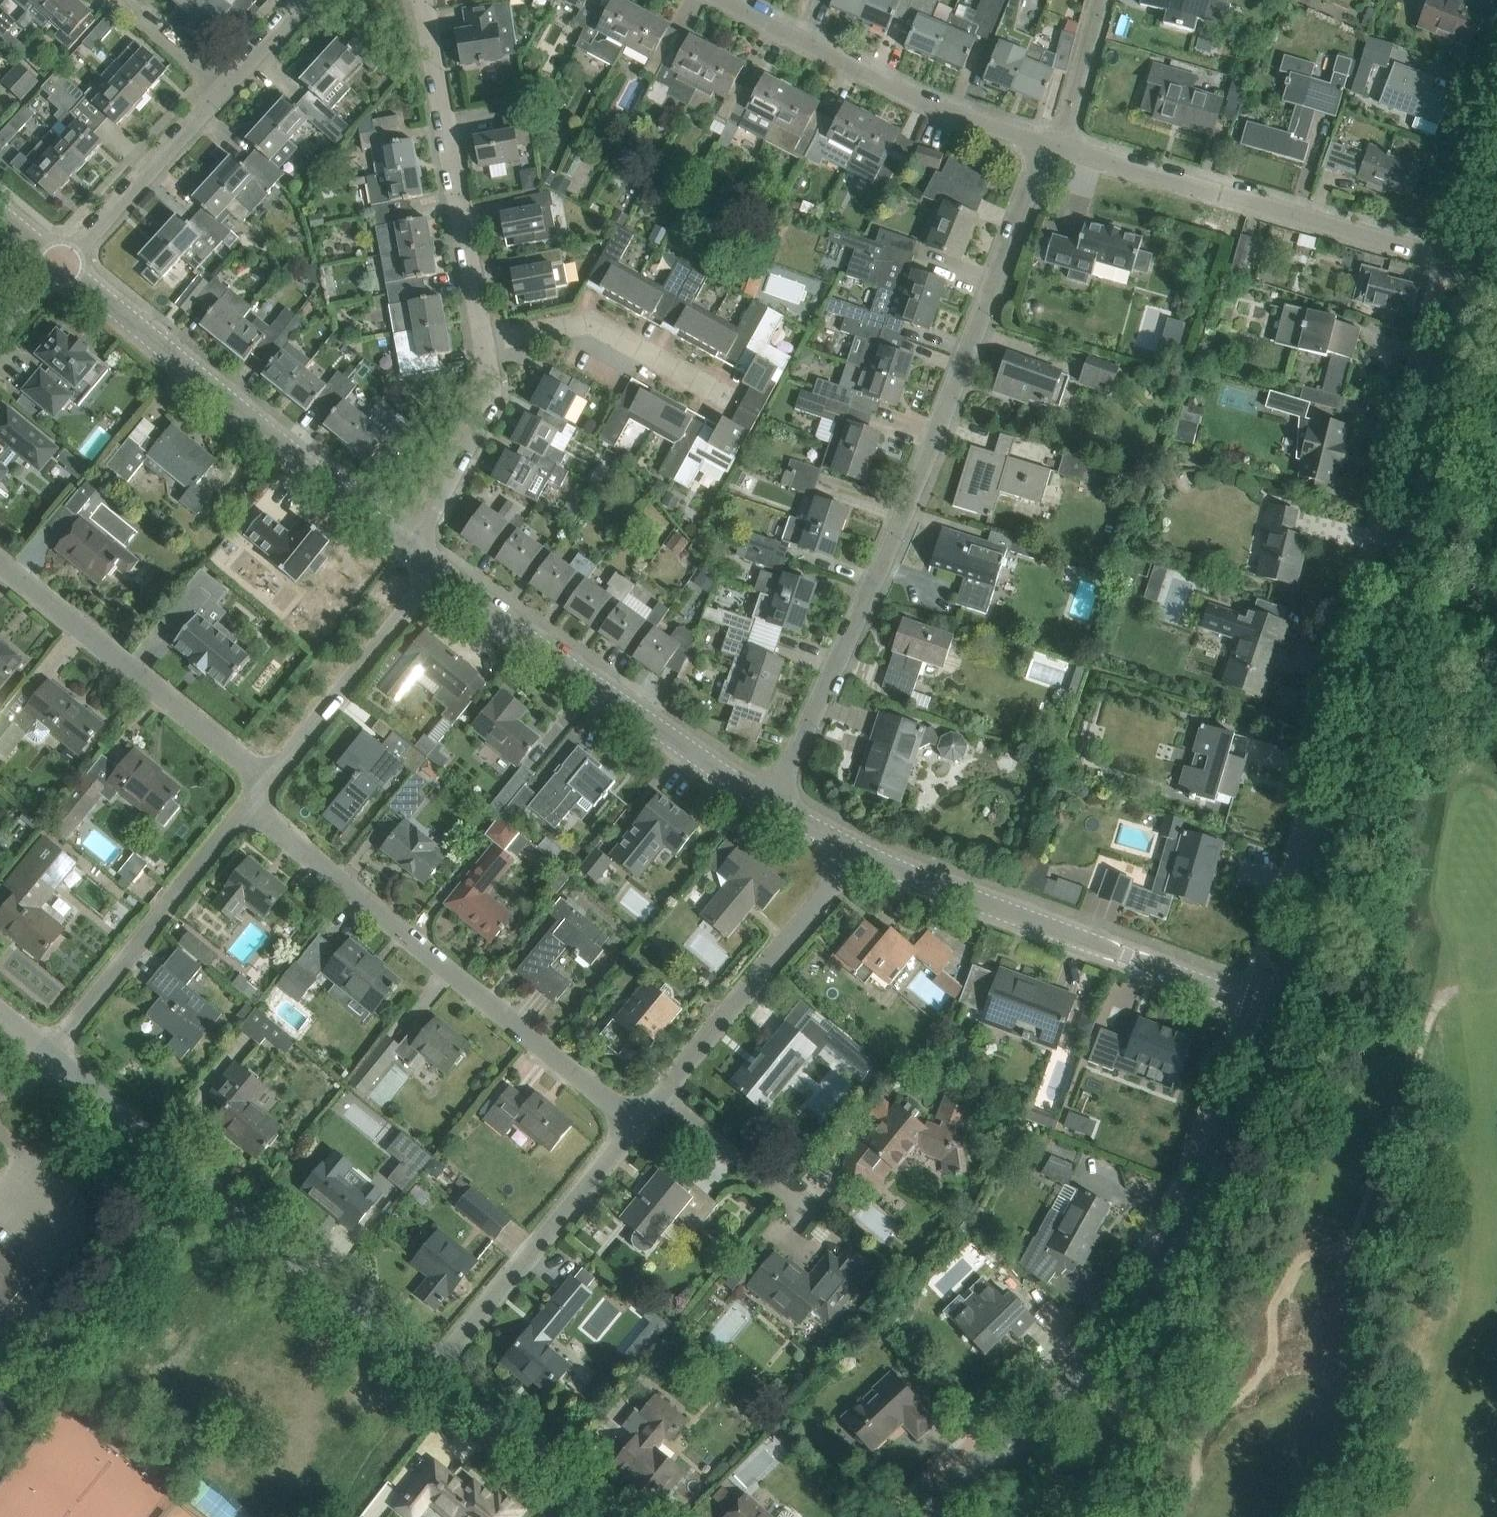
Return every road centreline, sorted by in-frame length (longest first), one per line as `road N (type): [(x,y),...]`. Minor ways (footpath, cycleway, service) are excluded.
road 1 (secondary): [(1276,1013),(1481,270)]
road 2 (unclassified): [(756,802),(884,558),(1044,142)]
road 3 (secondary): [(930,1516),(1102,1356),(1156,1289),(1211,1191),(1276,1013)]
road 4 (residential): [(637,1125),(248,803)]
road 5 (unclassified): [(432,1375),(49,1052)]
road 6 (tertiary): [(1276,1013),(931,896),(859,854)]
road 7 (tertiary): [(402,544),(61,266)]
road 8 (residential): [(1481,270),(1060,146)]
road 9 (tertiary): [(756,802),(438,566)]
road 10 (residential): [(1044,142),(907,95),(724,0)]
road 11 (residential): [(486,339),(418,0)]
road 12 (residential): [(266,780),(0,560)]
road 13 (residential): [(656,1102),(859,854)]
road 14 (residential): [(49,1052),(248,803)]
road 15 (residential): [(449,1355),(637,1125)]
road 16 (residential): [(266,780),(438,566)]
road 17 (residential): [(61,266),(217,85)]
road 18 (residential): [(402,544),(485,410),(486,339)]
road 19 (unclassified): [(607,1516),(432,1375)]
road 20 (residential): [(693,375),(588,326),(486,339)]
road 21 (unclassified): [(798,1212),(656,1102)]
road 22 (unclassified): [(1060,146),(1100,0)]
road 23 (residential): [(217,85),(121,0)]

